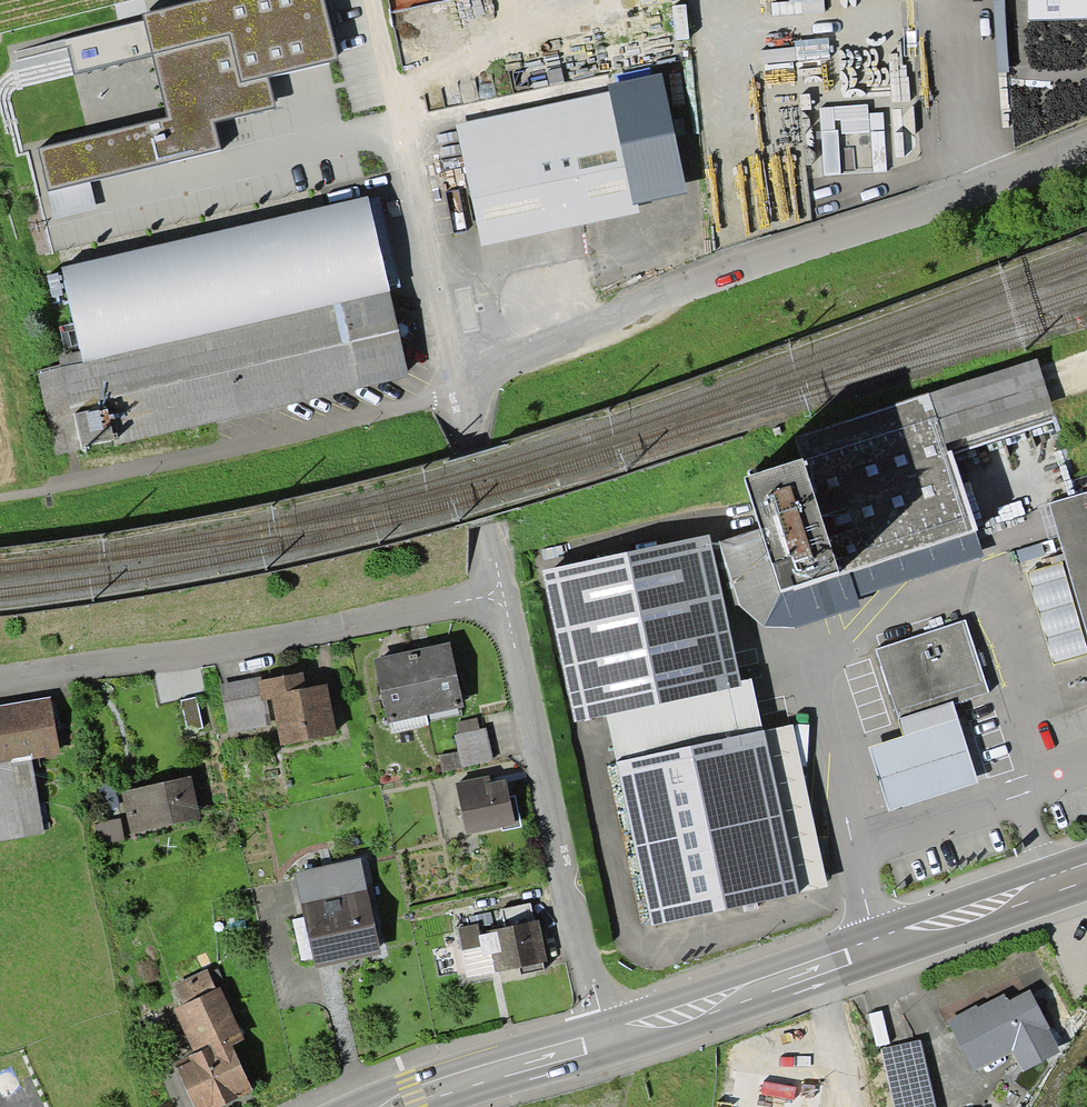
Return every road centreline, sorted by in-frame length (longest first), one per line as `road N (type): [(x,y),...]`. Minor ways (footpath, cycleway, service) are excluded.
road 1 (residential): [(458,388),(711,279),(1086,146)]
road 2 (residential): [(501,596),(274,643),(0,682)]
road 3 (secondary): [(1086,871),(609,1039)]
road 4 (residential): [(609,1039),(501,596)]
road 5 (track): [(458,388),(184,466),(23,495)]
road 6 (unclassified): [(458,388),(407,163)]
road 7 (secondary): [(609,1039),(389,1106)]
road 8 (unclassified): [(501,596),(458,388)]
road 9 (track): [(372,0),(407,163)]

